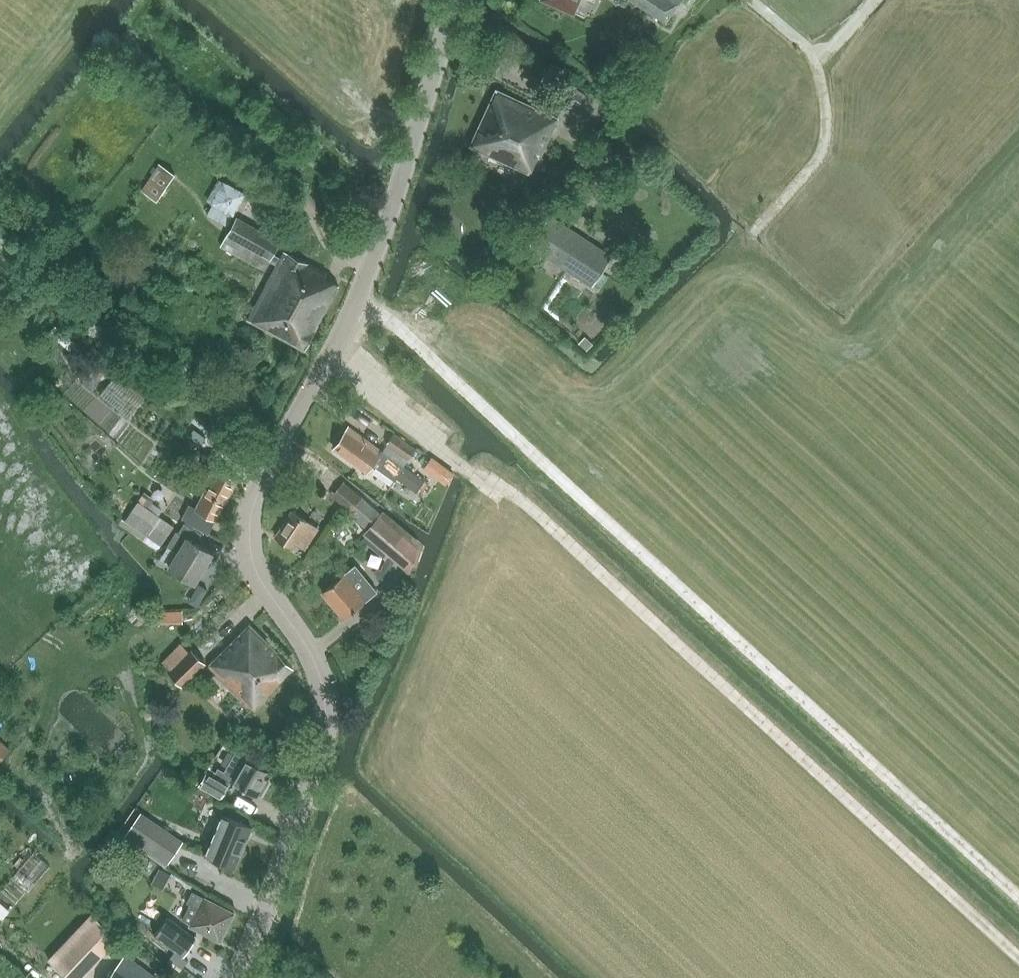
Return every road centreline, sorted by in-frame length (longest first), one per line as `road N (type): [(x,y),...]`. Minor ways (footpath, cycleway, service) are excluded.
road 1 (tertiary): [(240,977),(326,764),(335,697),(324,658),(279,576),(269,510),(358,304),(453,0)]
road 2 (track): [(1018,959),(546,518),(444,449),(337,351)]
road 3 (track): [(1018,892),(547,459),(451,347),(358,304)]

